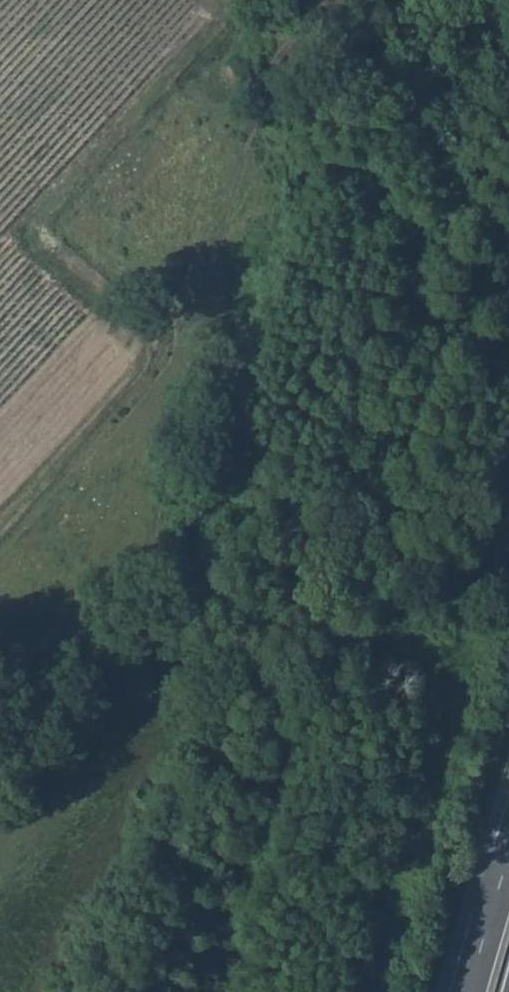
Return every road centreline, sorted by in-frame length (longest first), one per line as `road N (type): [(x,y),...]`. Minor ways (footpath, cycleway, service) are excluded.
road 1 (trunk): [(508,854),(468,991)]

